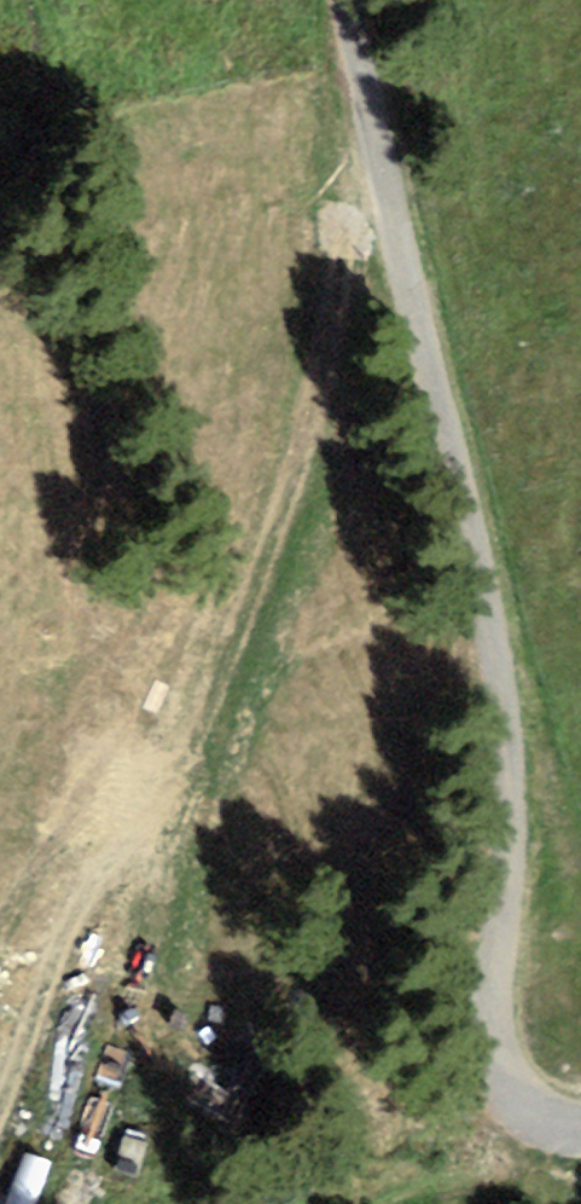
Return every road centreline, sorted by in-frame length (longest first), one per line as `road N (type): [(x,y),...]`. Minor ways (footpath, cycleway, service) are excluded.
road 1 (unclassified): [(580,1126),(553,1122),(522,1101),(497,1068),(487,1035),(514,875),(510,721),(350,0)]
road 2 (track): [(379,138),(332,327),(278,477),(115,740),(0,1121)]

